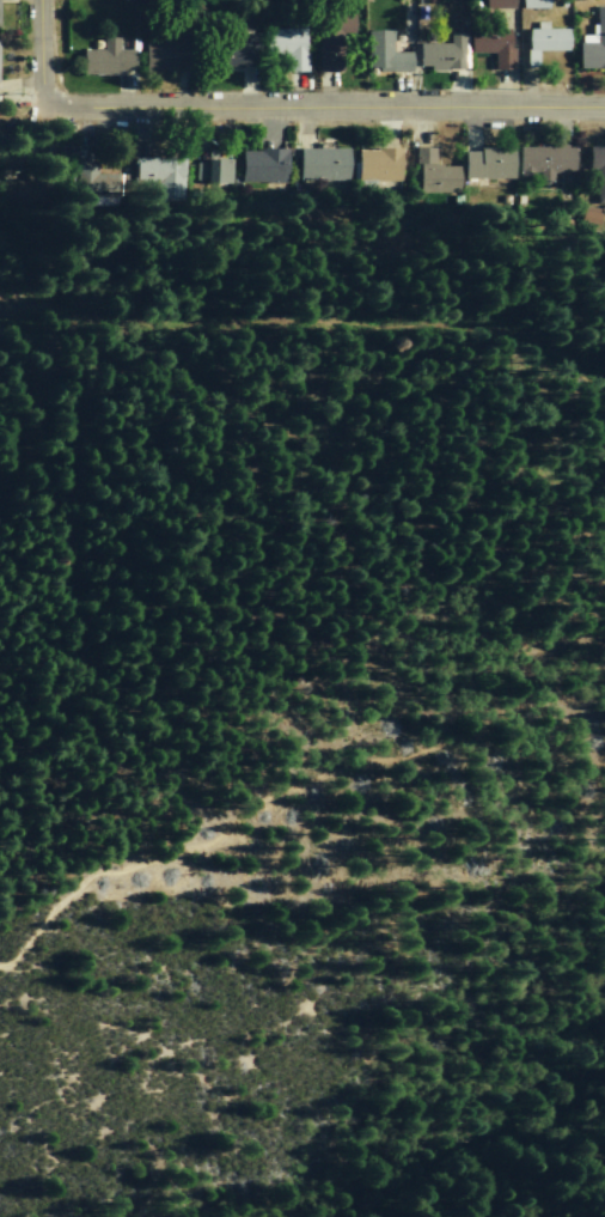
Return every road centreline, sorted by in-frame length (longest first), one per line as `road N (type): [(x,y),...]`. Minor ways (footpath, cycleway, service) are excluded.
road 1 (residential): [(604,107),(41,107)]

